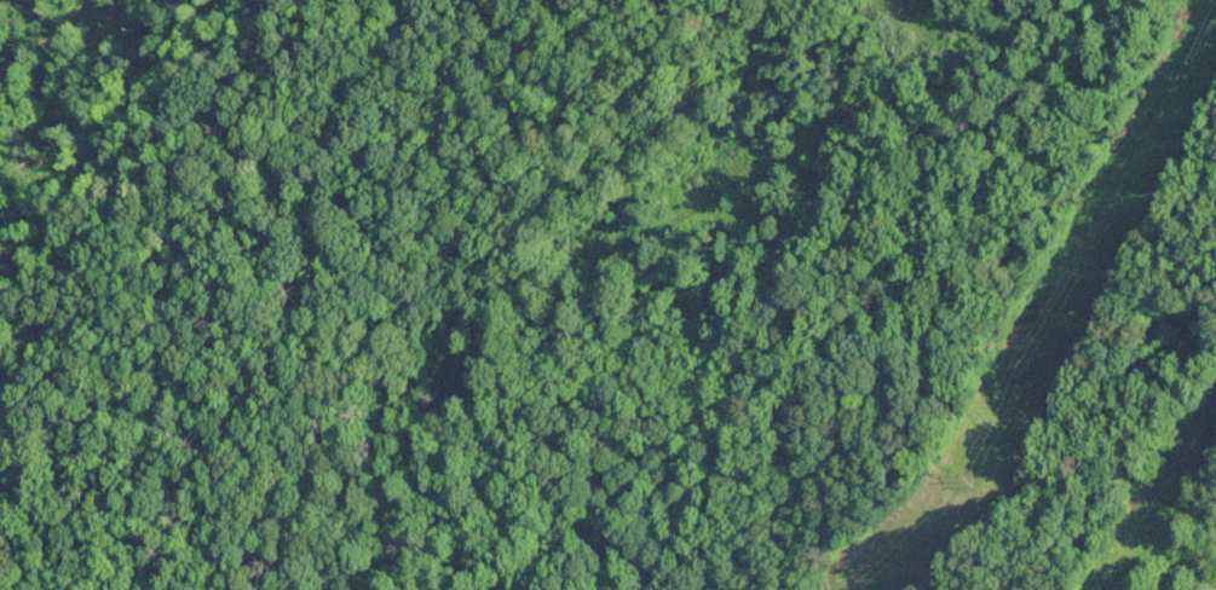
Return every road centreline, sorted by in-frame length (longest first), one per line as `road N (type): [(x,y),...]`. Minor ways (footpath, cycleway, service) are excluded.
road 1 (residential): [(1206,589),(1203,562),(1145,513),(842,554)]

